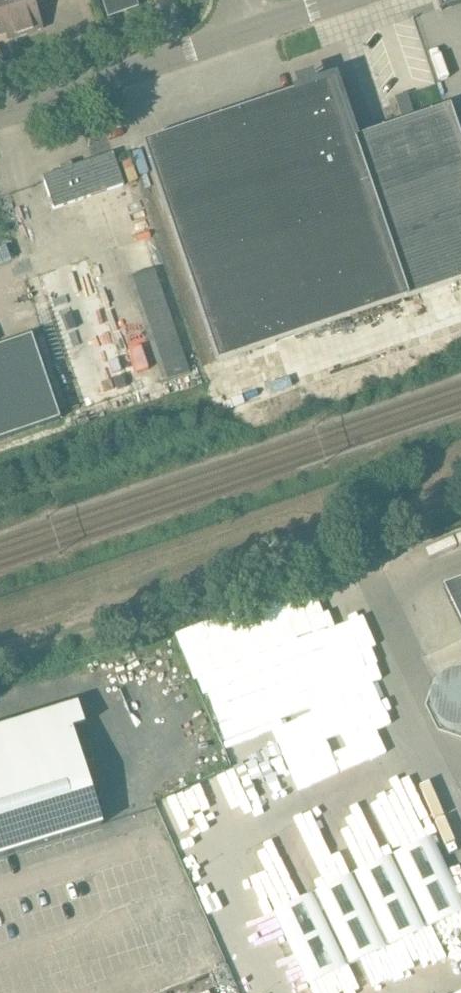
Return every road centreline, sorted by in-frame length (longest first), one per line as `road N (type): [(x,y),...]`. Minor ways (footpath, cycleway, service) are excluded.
road 1 (tertiary): [(0,116),(247,32)]

